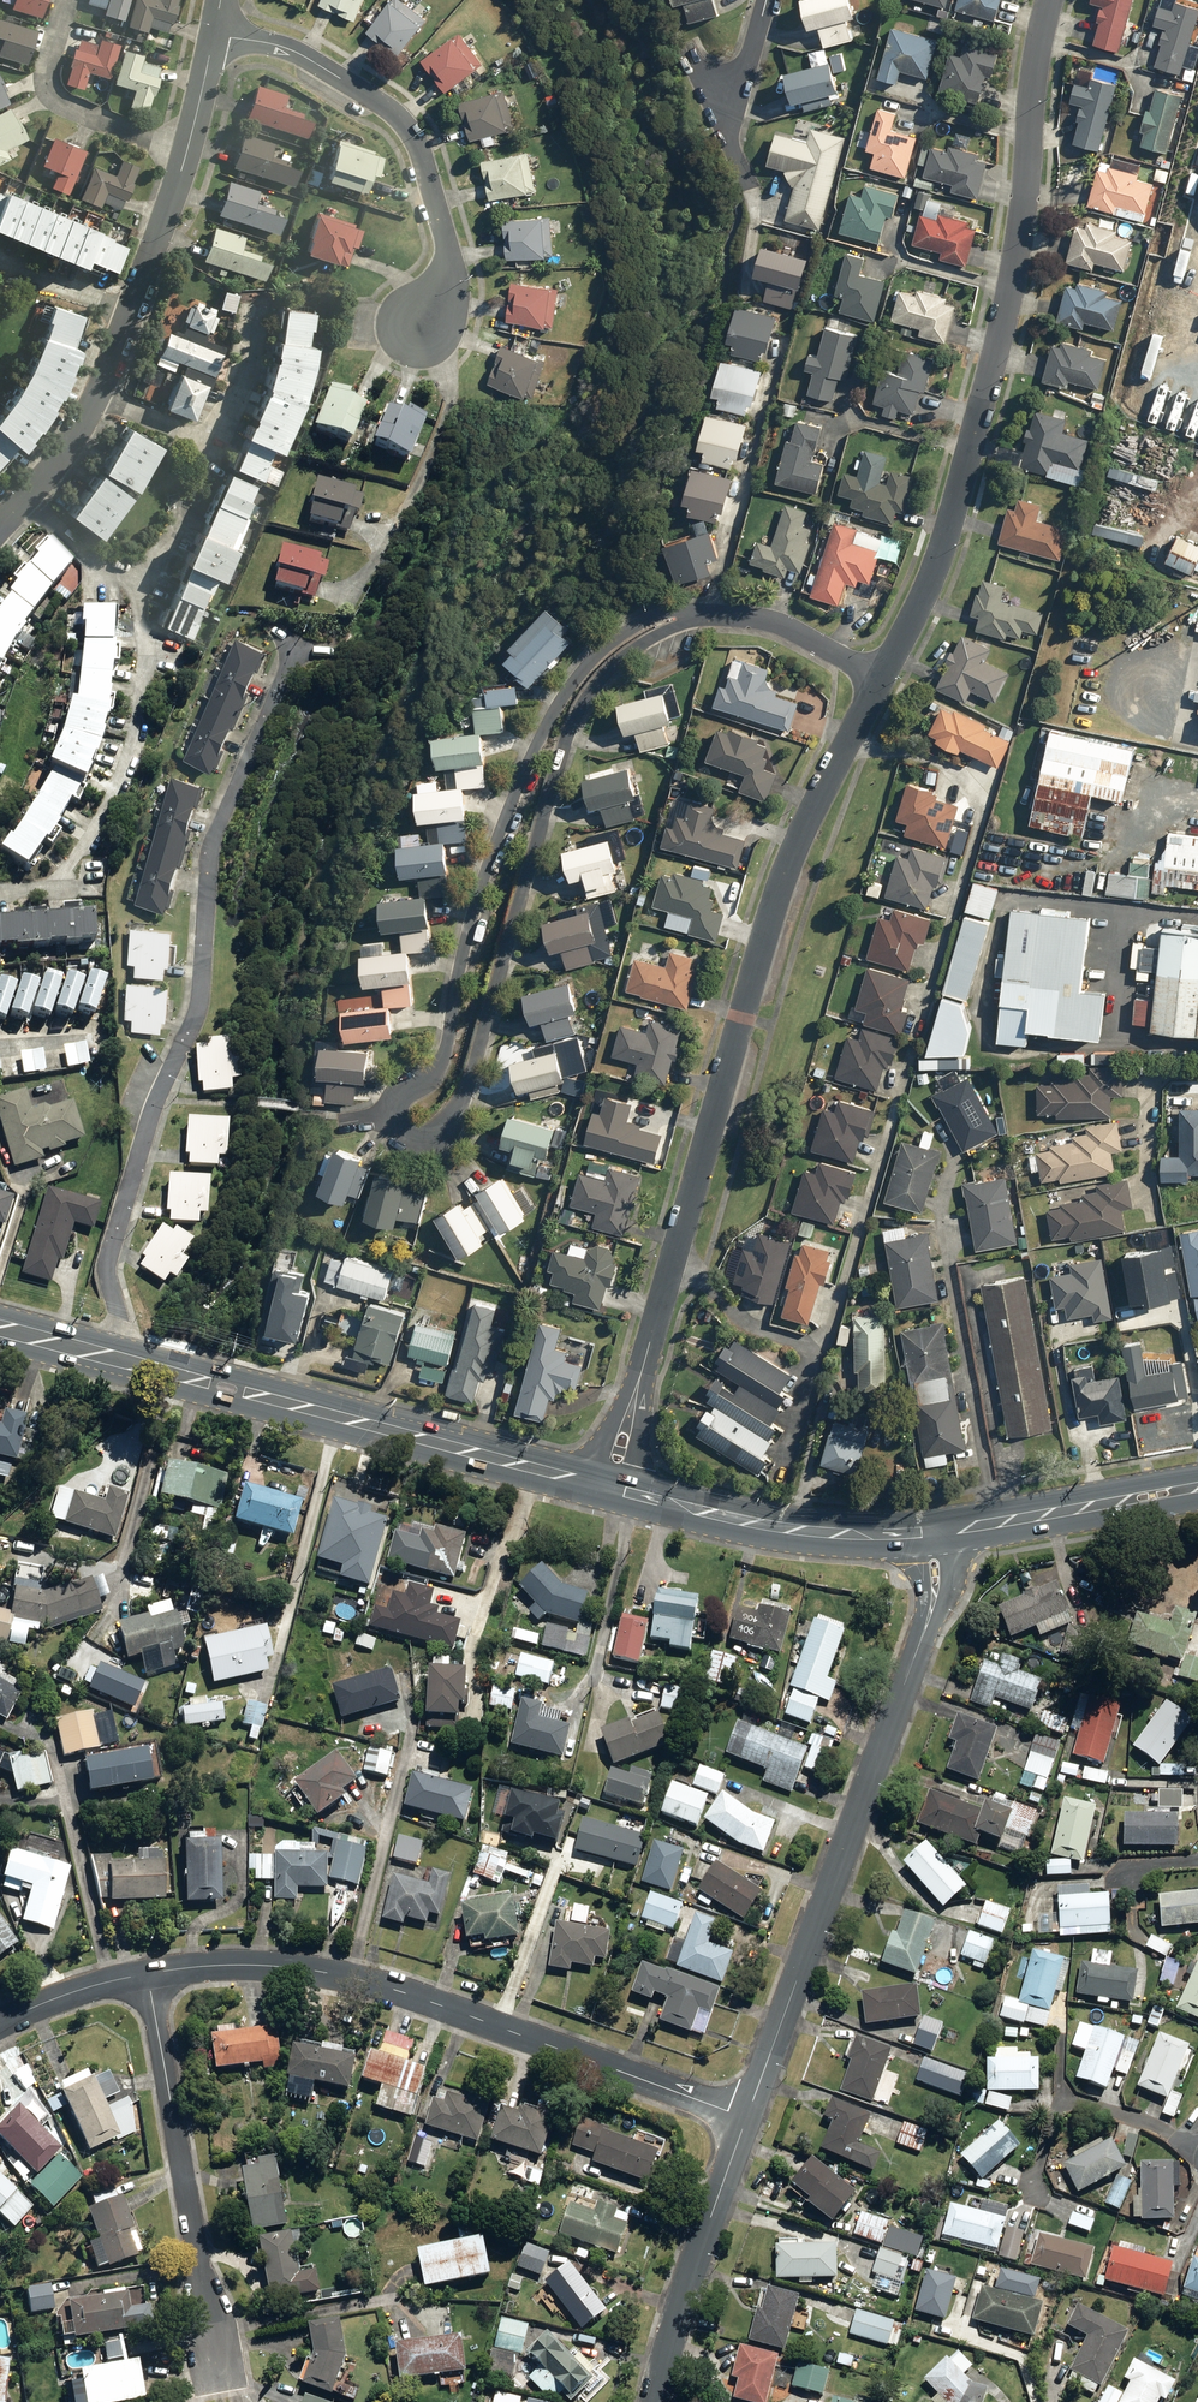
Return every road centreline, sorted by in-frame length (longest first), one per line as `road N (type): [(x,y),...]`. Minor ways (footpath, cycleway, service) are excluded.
road 1 (residential): [(878,676),(796,834),(612,1482)]
road 2 (residential): [(112,1349),(107,1251),(158,1097),(197,1012),(206,864),(295,647)]
road 3 (residential): [(1050,0),(1030,112),(1024,213),(983,398),(937,566),(878,676)]
road 4 (residential): [(690,617),(621,658),(575,720),(452,1122),(416,1138),(388,1116)]
road 5 (residential): [(145,1976),(234,1964),(331,1973),(439,2003),(746,2120)]
road 6 (residential): [(388,1116),(401,1091),(441,1064),(485,877),(553,713),(594,658),(625,632),(656,616),(690,617)]
road 7 (residential): [(746,2120),(929,1615),(934,1538)]
road 8 (residential): [(0,527),(83,422),(159,240),(217,36)]
road 9 (secondary): [(612,1482),(112,1349)]
road 10 (residential): [(413,327),(442,301),(447,264),(432,189),(408,125),(291,48),(217,36)]
road 11 (residential): [(222,2377),(145,1976)]
road 12 (secondary): [(934,1538),(809,1535),(612,1482)]
road 13 (residential): [(657,2401),(746,2120)]
road 14 (secondary): [(1197,1490),(934,1538)]
road 15 (residential): [(690,617),(786,626),(878,676)]
road 16 (residential): [(0,2021),(145,1976)]
road 17 (residential): [(728,135),(765,0)]

